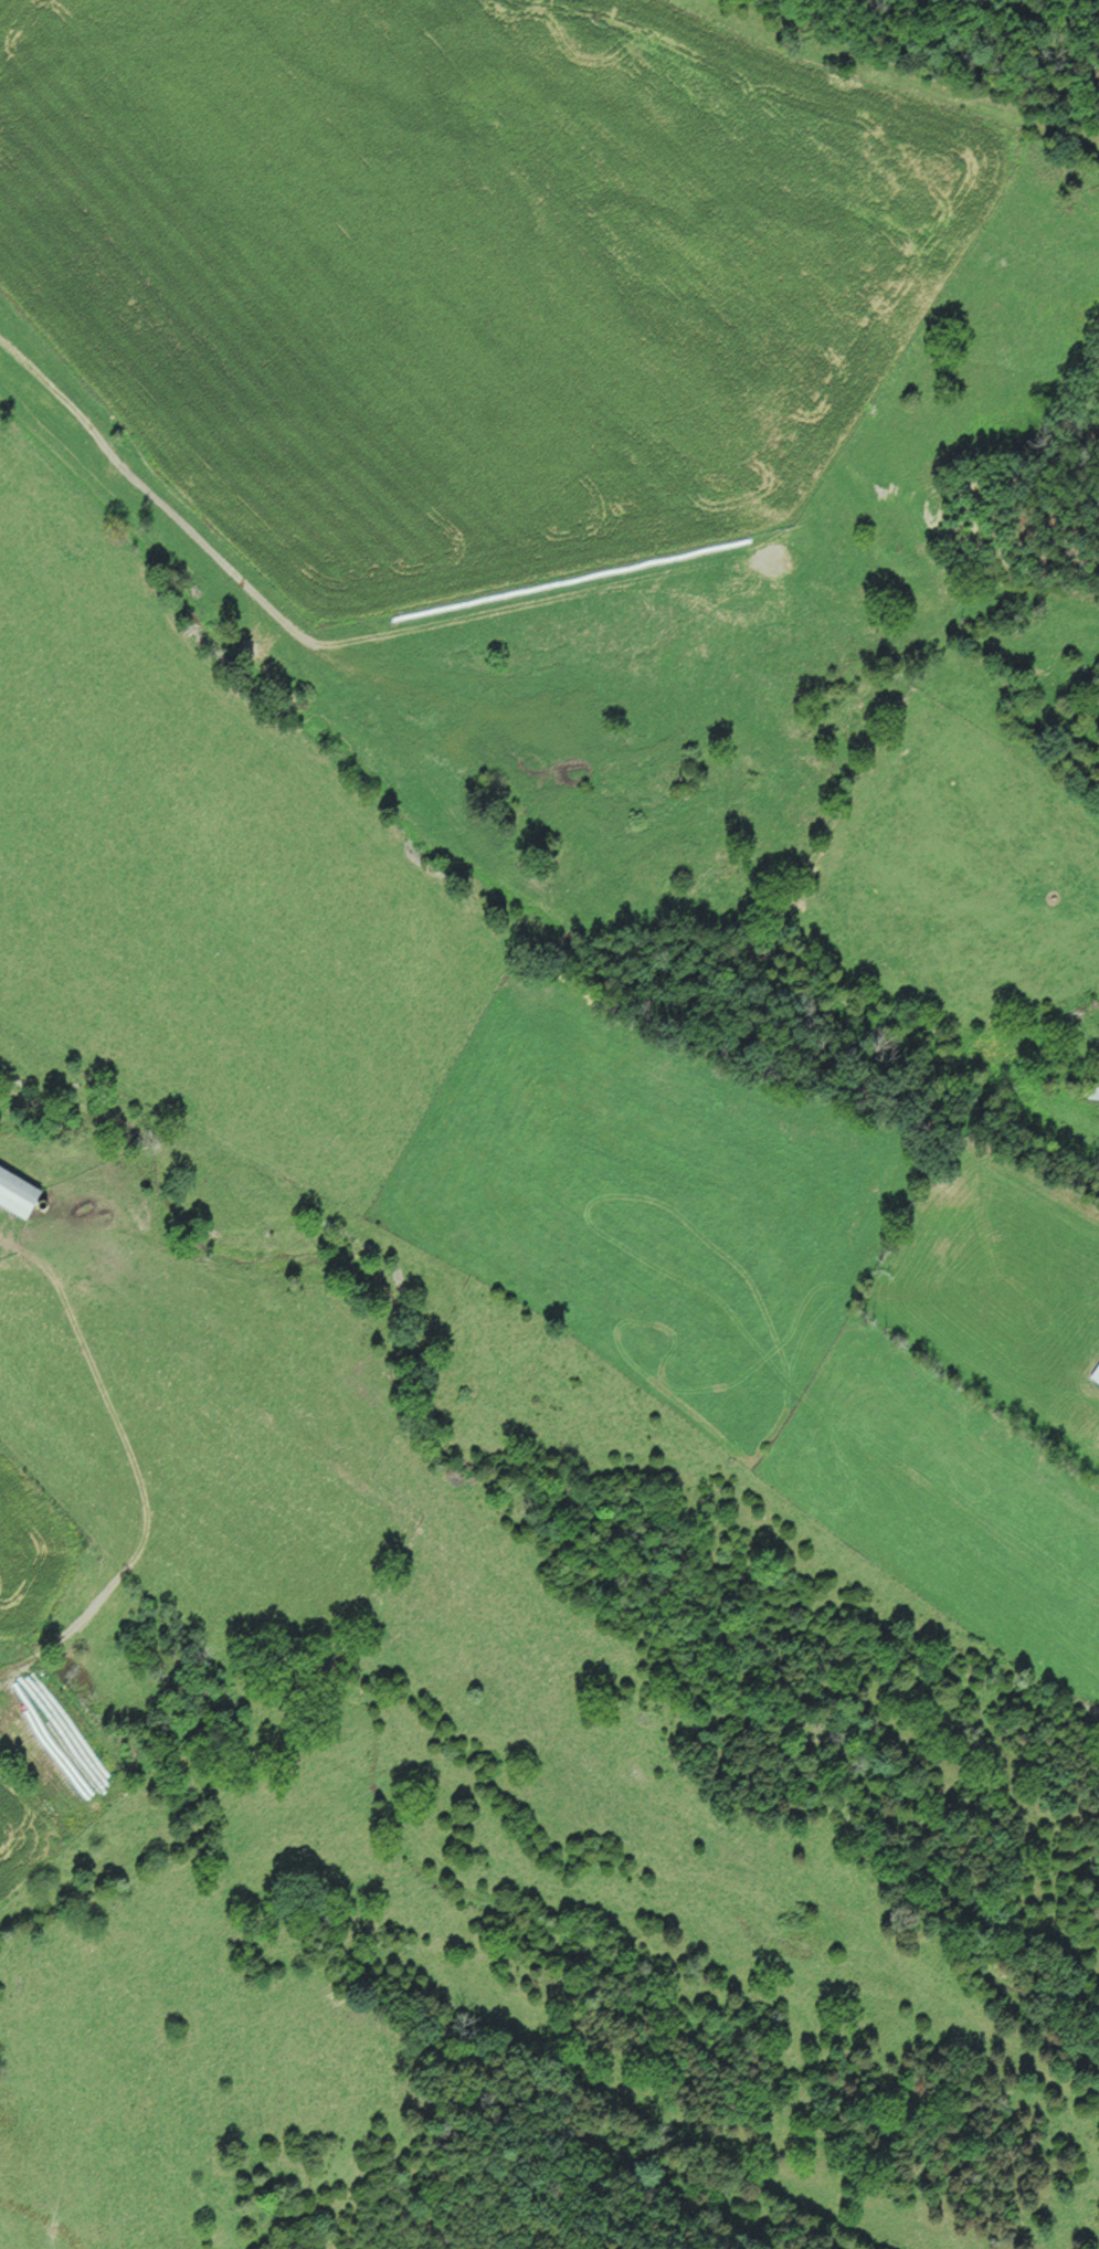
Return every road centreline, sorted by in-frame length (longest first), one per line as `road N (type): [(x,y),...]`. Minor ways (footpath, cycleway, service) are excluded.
road 1 (track): [(0,1249),(50,1280),(110,1394),(147,1514),(134,1567),(59,1650),(0,1664)]

